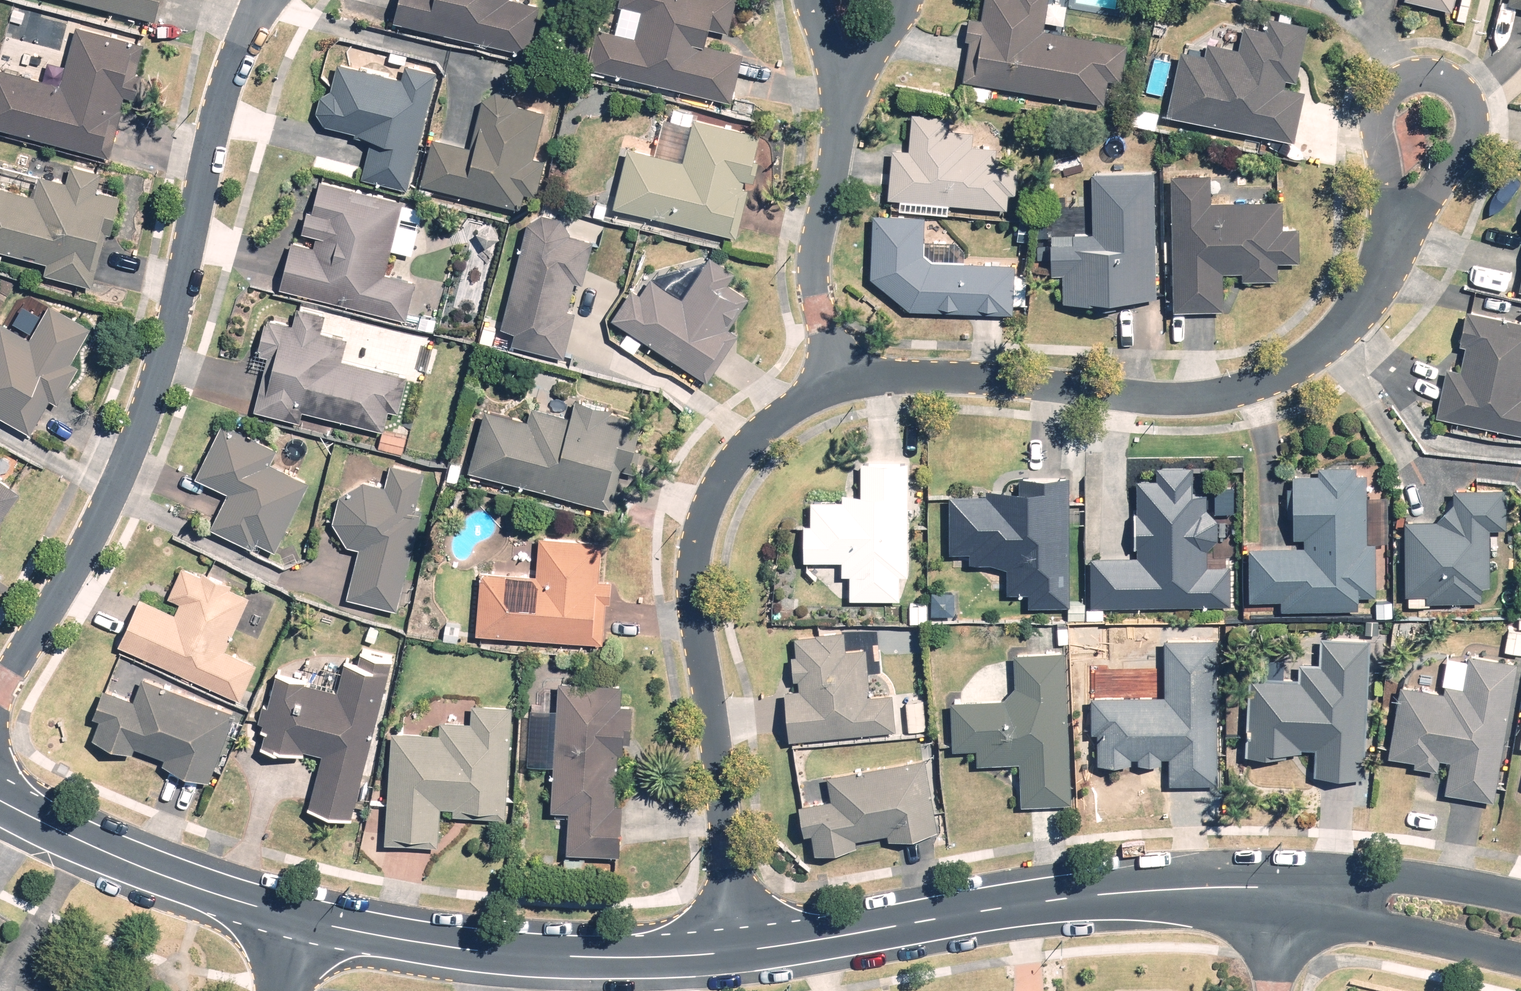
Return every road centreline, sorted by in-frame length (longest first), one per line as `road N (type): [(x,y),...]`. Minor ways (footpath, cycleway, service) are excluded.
road 1 (residential): [(264,0),(228,74),(164,356),(108,515),(0,687)]
road 2 (residential): [(842,383),(774,417),(738,459),(706,523),(693,572),(743,950)]
road 3 (residential): [(1397,233),(1375,287),(1331,338),(1267,383),(1214,399),(901,375),(842,383)]
road 4 (residential): [(743,950),(999,907),(1116,894),(1277,892)]
road 5 (residential): [(290,914),(425,943),(569,957),(743,950)]
road 6 (residential): [(1397,233),(1431,203),(1455,155),(1461,88),(1410,77),(1386,91),(1377,117),(1383,173)]
road 7 (residential): [(0,795),(151,869),(290,914)]
road 8 (residential): [(844,84),(815,259),(842,383)]
road 9 (residential): [(1520,965),(1346,923),(1277,892)]
road 10 (residential): [(1277,892),(1340,871),(1520,905)]

